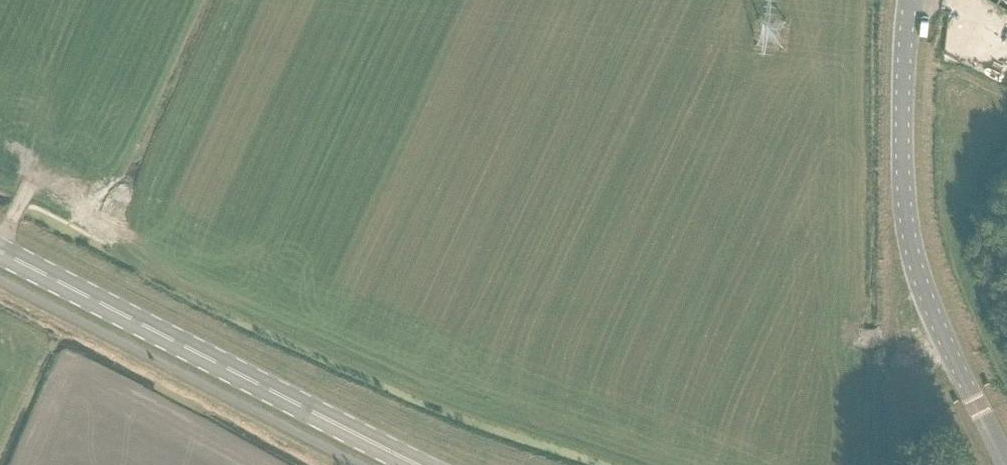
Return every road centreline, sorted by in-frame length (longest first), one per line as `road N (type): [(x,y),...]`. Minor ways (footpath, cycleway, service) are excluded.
road 1 (tertiary): [(1006,462),(935,322),(911,248),(902,155),(912,0)]
road 2 (secondary): [(420,464),(0,250)]

